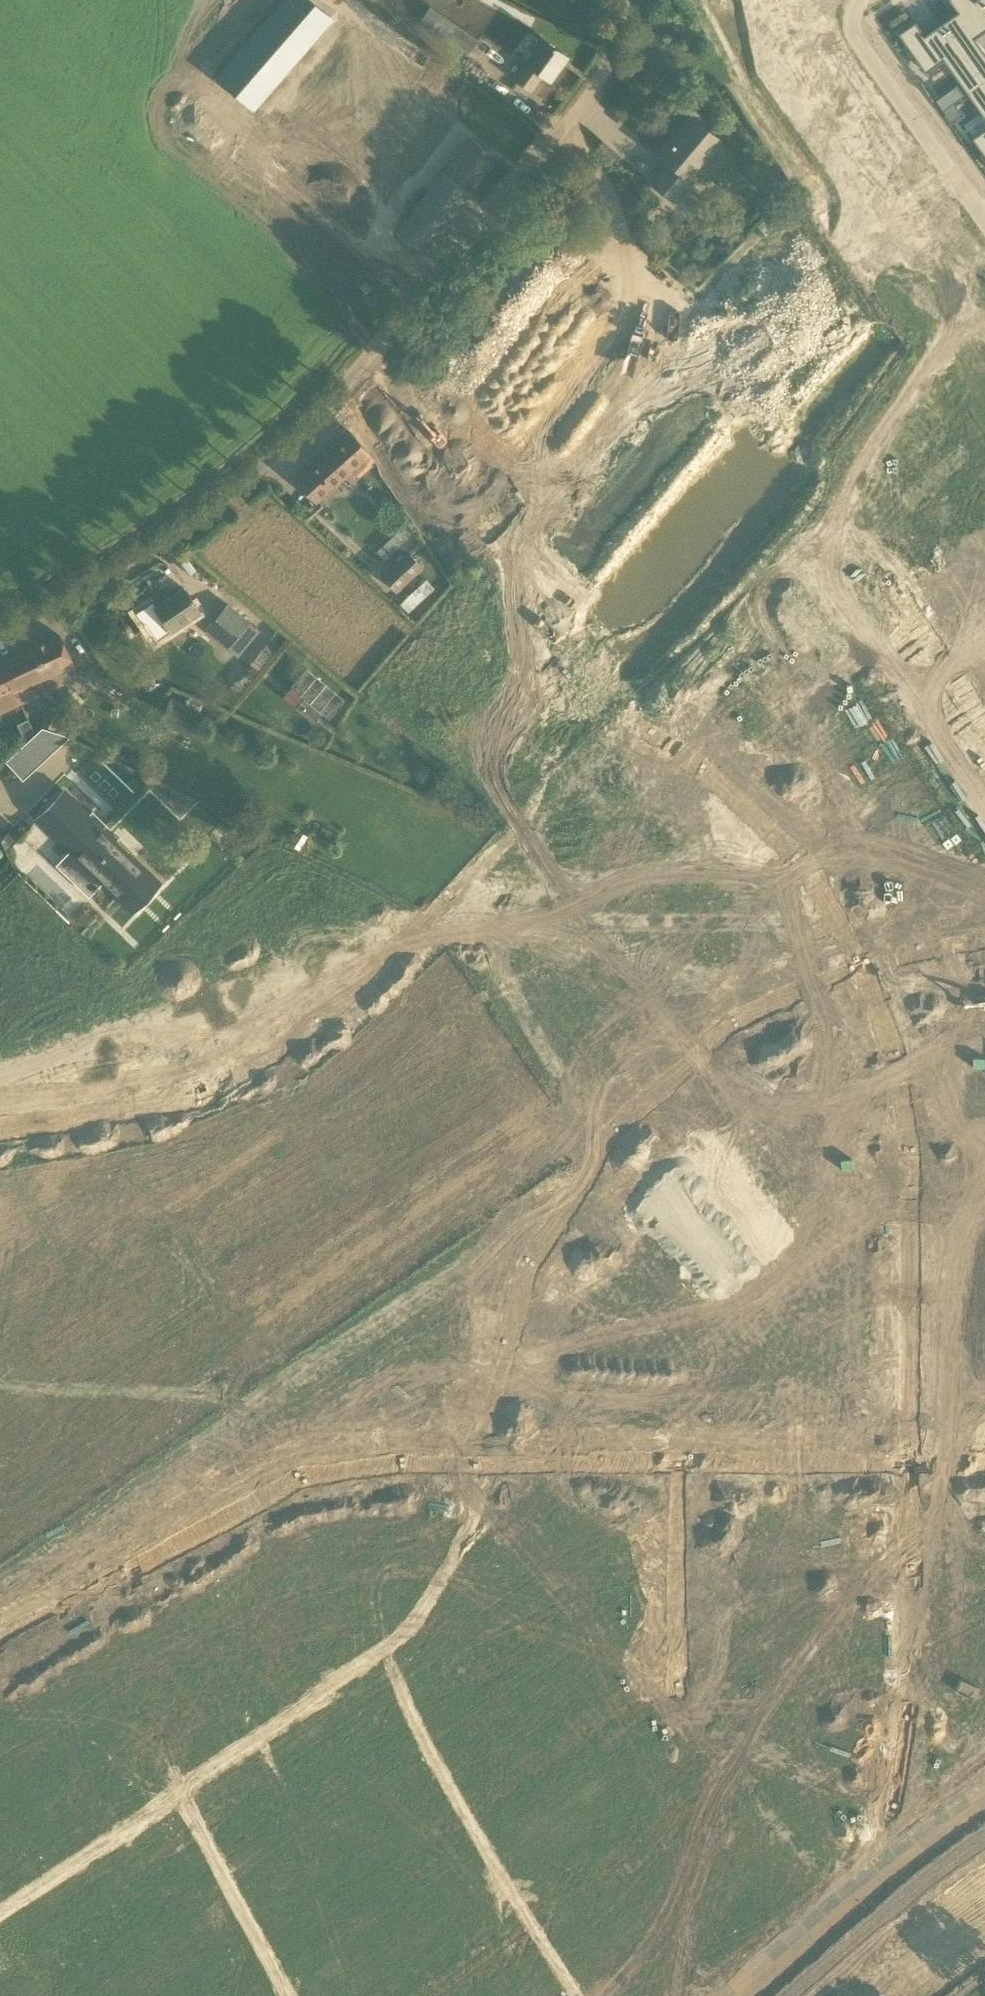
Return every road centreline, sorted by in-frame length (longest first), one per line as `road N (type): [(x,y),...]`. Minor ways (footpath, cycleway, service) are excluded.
road 1 (unclassified): [(624,0),(600,80),(343,386),(214,502),(123,566),(0,626)]
road 2 (residential): [(860,965),(884,1016),(910,1141),(910,1468)]
road 3 (residential): [(899,1809),(742,1743),(694,1700),(679,1656),(684,1457)]
road 4 (residential): [(731,378),(775,421),(984,729)]
road 5 (residential): [(570,679),(719,780),(767,823),(815,881),(860,965)]
road 6 (residential): [(593,1995),(378,1643)]
road 7 (residential): [(305,1481),(257,1336),(203,1089)]
road 8 (residential): [(0,1202),(62,1436),(79,1481),(133,1570)]
road 9 (residential): [(607,1144),(533,1260),(508,1331),(484,1463)]
road 10 (residential): [(910,1468),(915,1625),(899,1809)]
road 11 (residential): [(570,679),(731,378)]
road 12 (residential): [(400,948),(493,846),(570,679)]
road 13 (residential): [(860,965),(810,984),(689,1058),(607,1144)]
road 14 (residential): [(731,378),(788,303),(956,180)]
road 15 (residential): [(400,948),(451,983),(556,1106),(607,1144)]
road 16 (residential): [(378,1643),(308,1700),(170,1786)]
road 17 (residential): [(297,1995),(170,1786)]
road 18 (residential): [(203,1089),(281,1052),(400,948)]
road 19 (residential): [(684,1457),(910,1468)]
road 20 (residential): [(899,1809),(875,1880),(847,1926),(785,1995)]
road 21 (residential): [(861,0),(854,23),(907,117),(956,180)]
road 22 (residential): [(170,1786),(0,1911)]
road 23 (residential): [(484,1463),(455,1535),(378,1643)]
road 24 (residential): [(0,1135),(203,1089)]
road 25 (residential): [(484,1463),(684,1457)]
road 26 (residential): [(133,1570),(305,1481)]
road 27 (residential): [(305,1481),(484,1463)]
road 28 (residential): [(0,1643),(133,1570)]
road 29 (residential): [(984,939),(860,965)]

